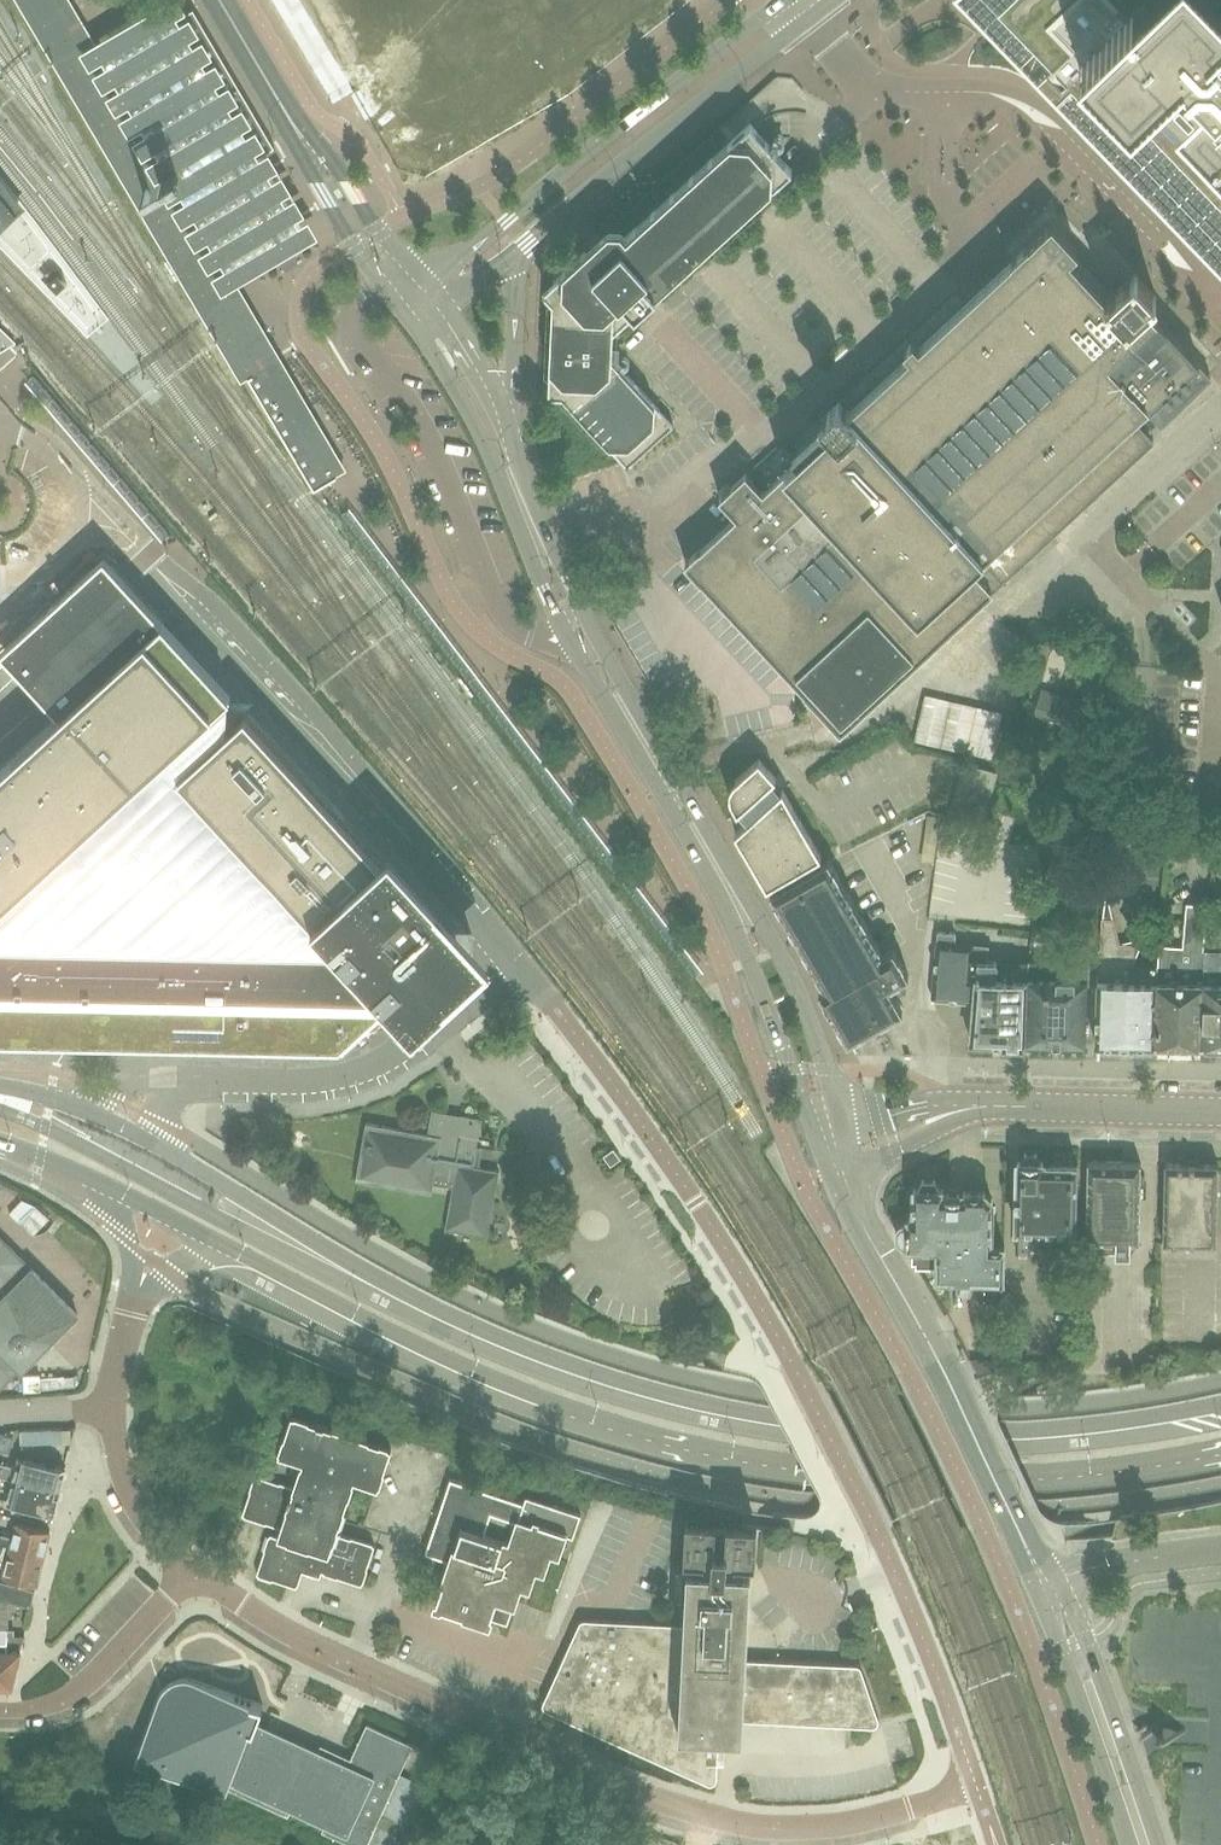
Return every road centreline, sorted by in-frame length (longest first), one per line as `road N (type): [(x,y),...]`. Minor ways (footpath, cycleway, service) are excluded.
road 1 (secondary): [(1220,1411),(1009,1440),(787,1428),(655,1399),(420,1307),(120,1126)]
road 2 (secondary): [(221,1248),(491,1385),(594,1422),(749,1462),(912,1479),(1027,1479),(1220,1452)]
road 3 (unclassified): [(977,1785),(871,1518),(743,1277),(630,1108),(510,968)]
road 4 (secondary): [(418,327),(475,427),(569,640),(730,912),(813,1132)]
road 5 (residential): [(977,1785),(863,1821),(809,1828),(662,1802),(354,1664),(191,1575)]
road 6 (secondary): [(842,1122),(791,977),(596,635),(511,442)]
road 7 (unclassified): [(510,968),(319,737),(118,527),(73,497)]
road 8 (unclassified): [(120,1126),(159,1079),(307,1080),(370,1067),(406,1049),(510,968)]
road 9 (secondary): [(771,4),(422,278)]
road 10 (secondary): [(1046,1587),(956,1394),(873,1244)]
road 11 (unclassified): [(1220,305),(1048,117),(990,91),(944,90)]
road 12 (secondary): [(516,255),(799,26)]
road 13 (secondary): [(1161,1844),(1085,1640),(1046,1587)]
road 14 (residential): [(191,1575),(139,1515),(114,1448),(129,1323)]
road 15 (secondary): [(1046,1587),(1131,1844)]
road 16 (residential): [(191,1575),(76,1695),(0,1712)]
road 17 (unclassified): [(1029,172),(975,225),(944,190),(944,90)]
road 18 (secondary): [(1025,1105),(1220,1111)]
road 19 (secondary): [(511,442),(516,255)]
road 20 (unclassified): [(1085,531),(1220,403)]
road 21 (secondary): [(1025,1105),(945,1101),(842,1122)]
road 22 (secondary): [(855,1164),(973,1115),(1025,1105)]
road 23 (secondary): [(1046,1587),(1110,1563),(1220,1550)]
road 24 (residential): [(422,278),(334,165),(308,145)]
road 25 (residential): [(308,145),(354,245),(399,293)]
road 26 (residential): [(308,145),(221,0)]
road 27 (unclassified): [(944,90),(890,89),(799,26)]
road 28 (secondary): [(511,442),(441,309)]
road 29 (residential): [(1183,634),(1085,531)]
road 30 (residential): [(118,1190),(129,1241),(129,1323)]
road 31 (secondary): [(0,1140),(118,1190)]
road 32 (secondary): [(120,1126),(0,1085)]
road 33 (residential): [(129,1323),(169,1269),(221,1248)]

